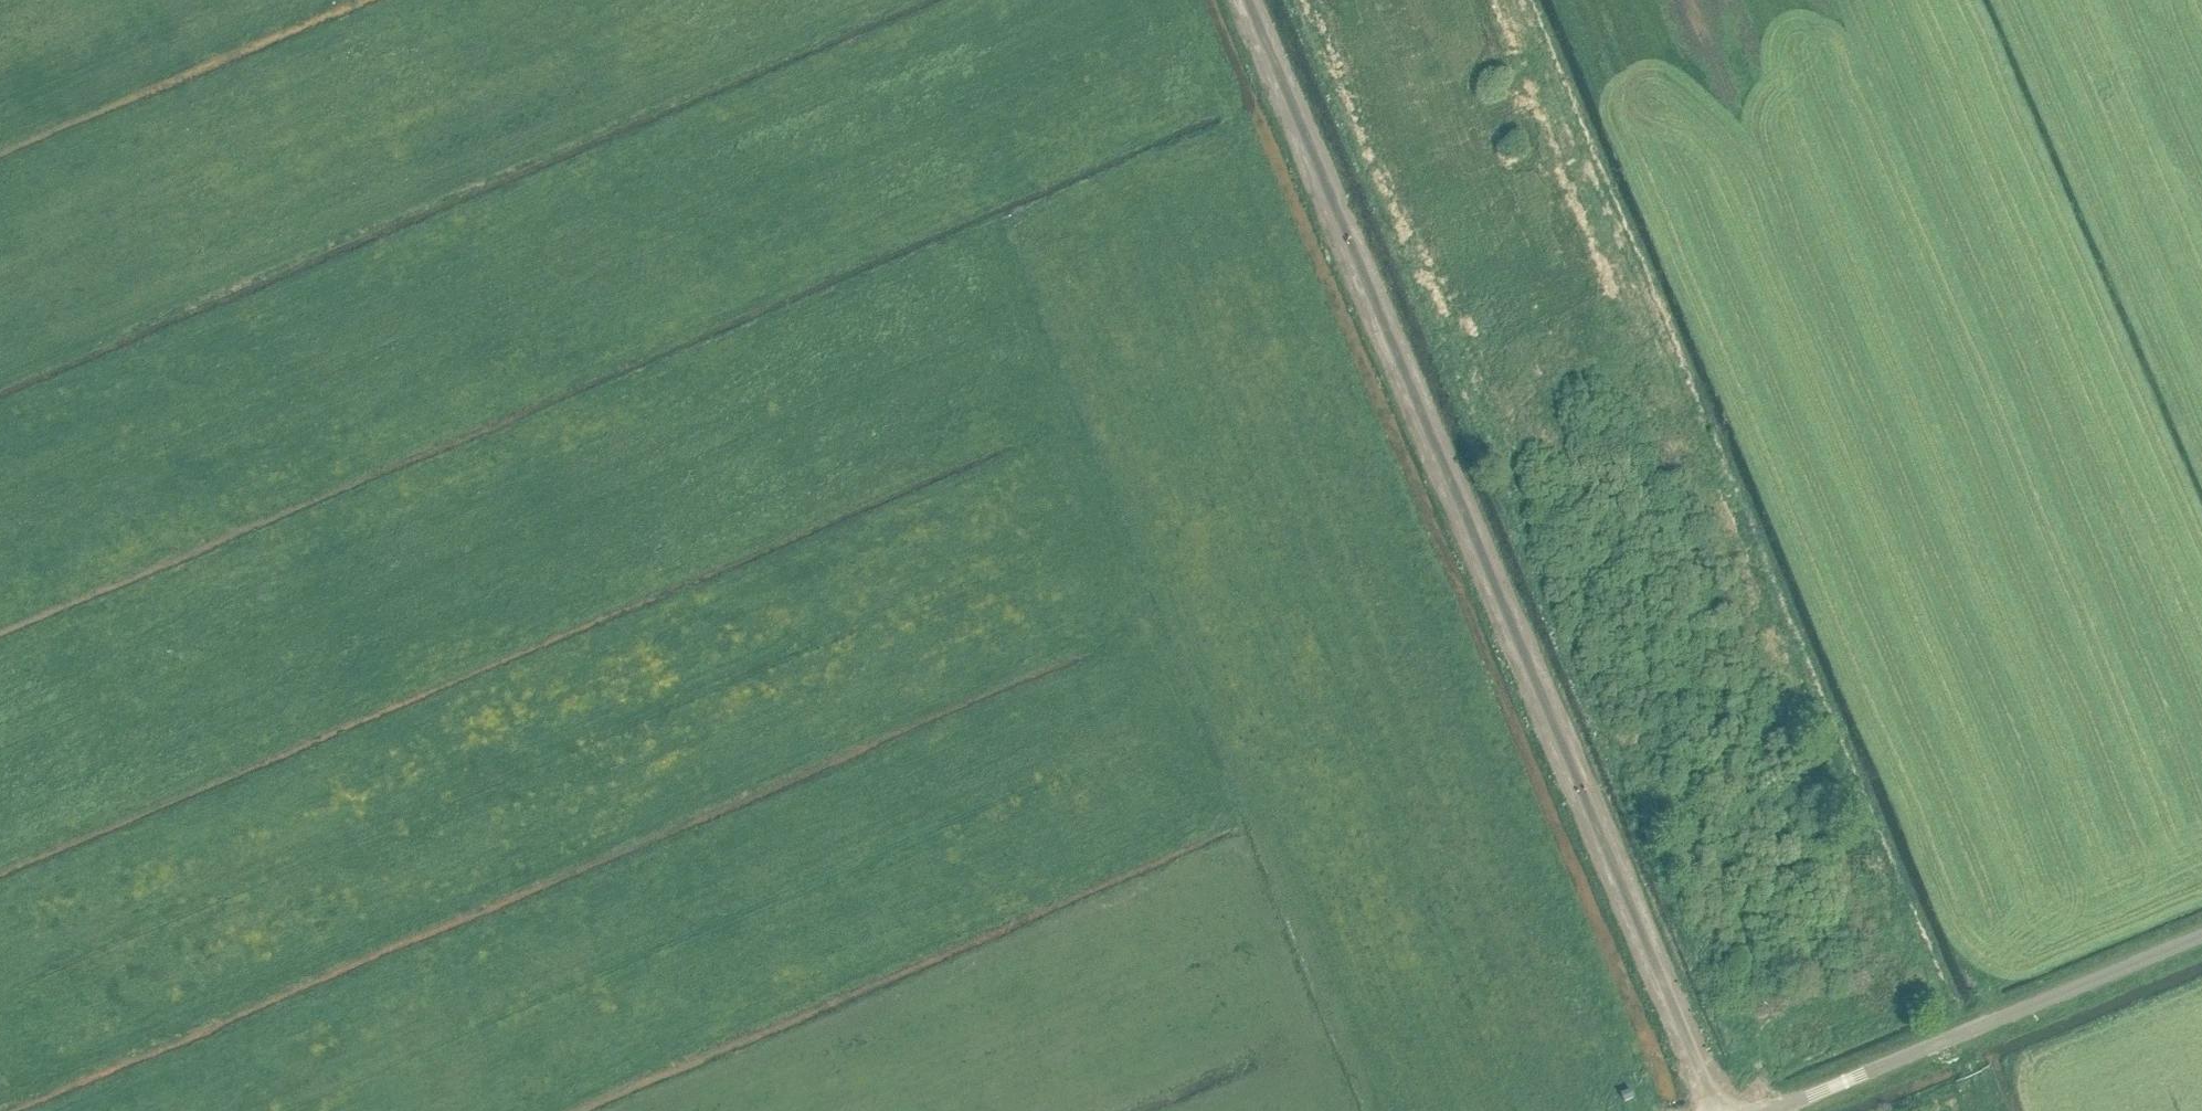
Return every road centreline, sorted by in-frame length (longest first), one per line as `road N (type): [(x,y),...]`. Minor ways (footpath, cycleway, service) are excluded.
road 1 (unclassified): [(1715,1110),(1247,0)]
road 2 (unclassified): [(1777,1110),(2201,937)]

